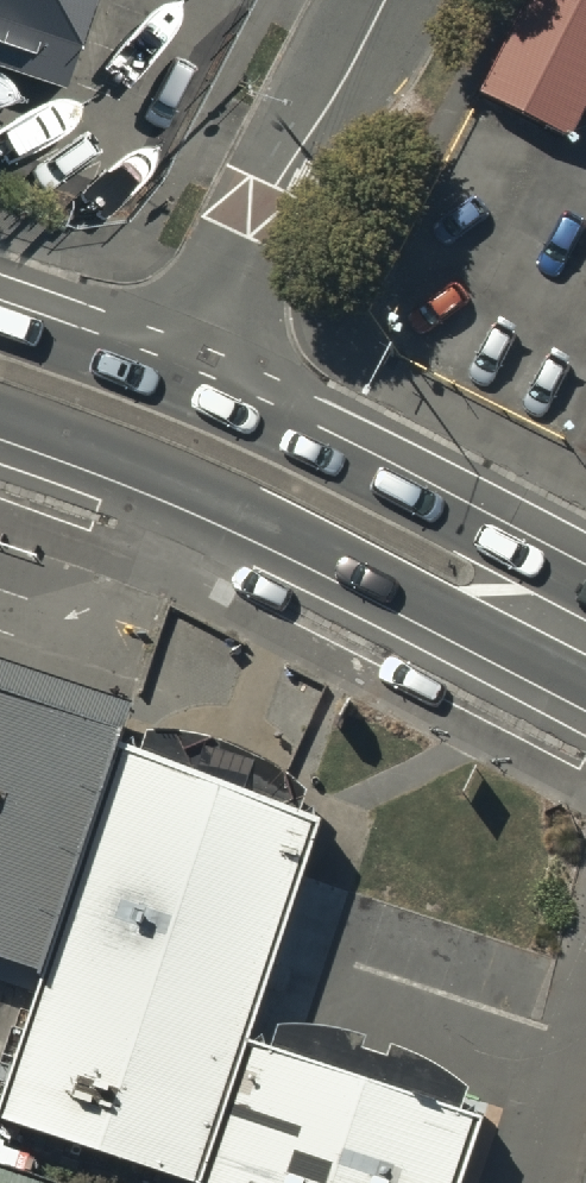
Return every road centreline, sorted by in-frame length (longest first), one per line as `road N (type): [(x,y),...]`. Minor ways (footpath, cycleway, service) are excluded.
road 1 (residential): [(167,427),(386,0)]
road 2 (primary): [(585,634),(305,488),(167,427)]
road 3 (primary): [(167,427),(0,365)]

